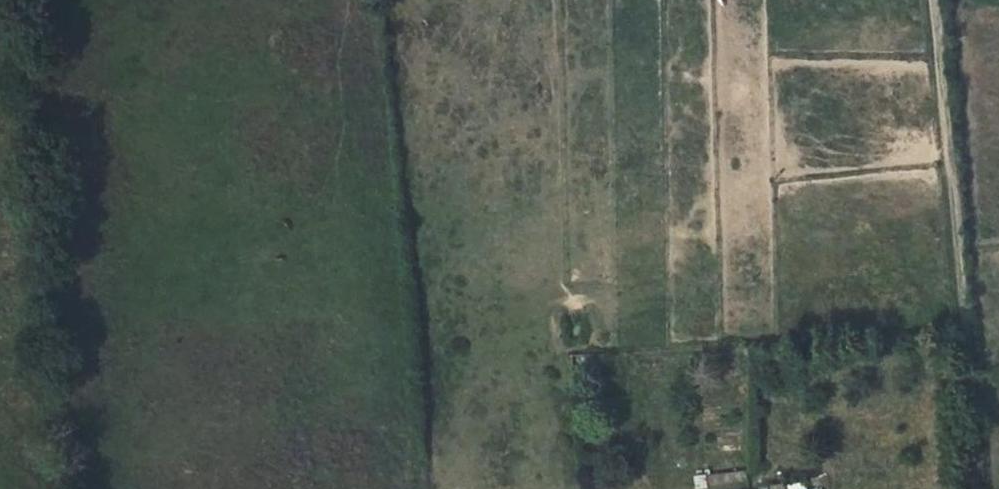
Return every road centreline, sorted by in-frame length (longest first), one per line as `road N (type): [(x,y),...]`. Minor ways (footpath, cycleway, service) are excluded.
road 1 (track): [(982,488),(963,0)]

